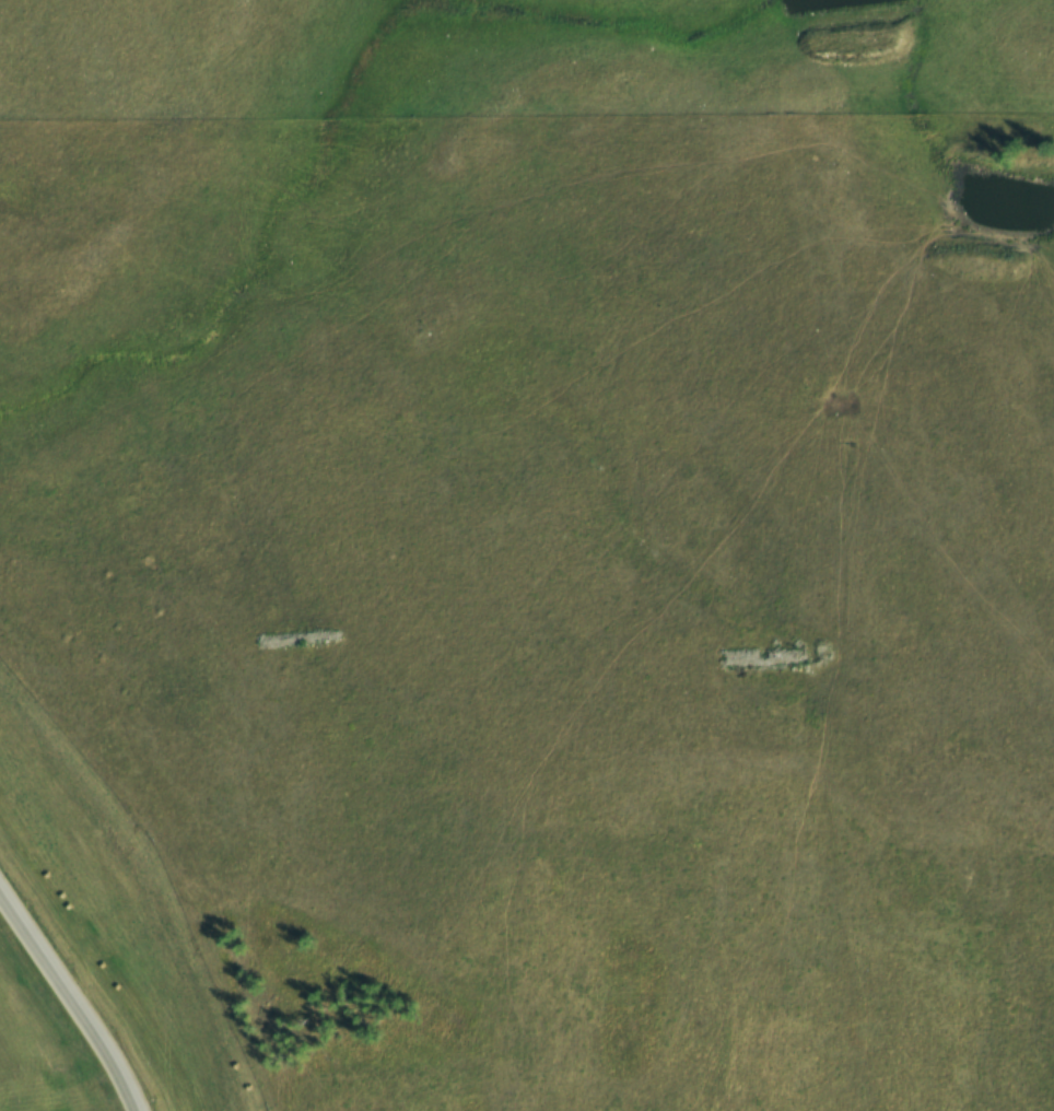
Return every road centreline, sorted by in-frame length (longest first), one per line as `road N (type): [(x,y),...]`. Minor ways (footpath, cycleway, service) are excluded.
road 1 (motorway): [(143,1110),(0,878)]

